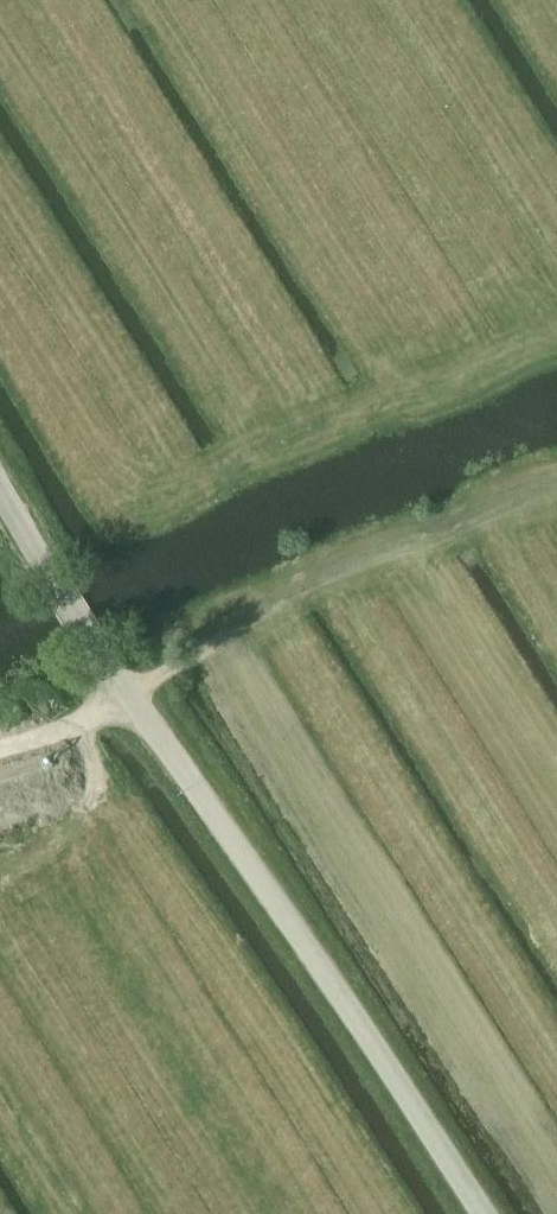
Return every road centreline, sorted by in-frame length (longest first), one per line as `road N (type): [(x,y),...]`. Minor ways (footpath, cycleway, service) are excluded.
road 1 (unclassified): [(479,1213),(342,999),(93,645),(0,493)]
road 2 (track): [(0,752),(67,734),(130,698)]

